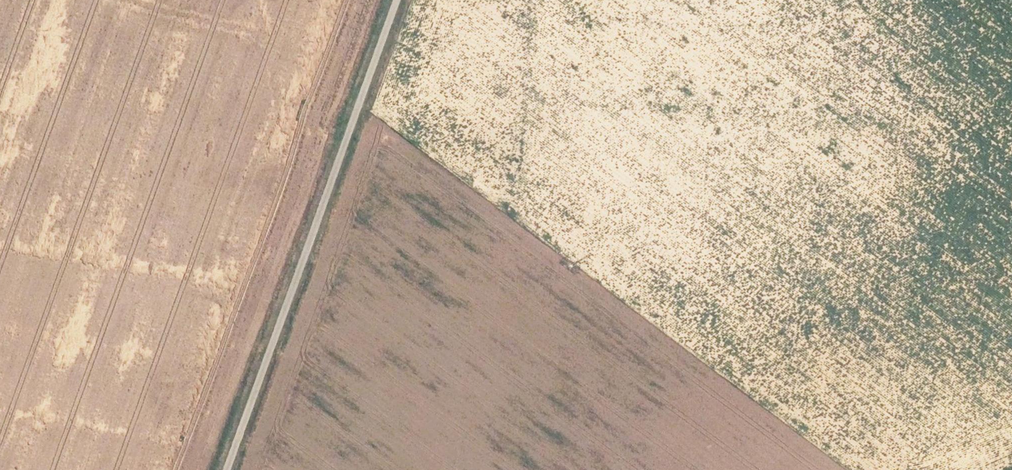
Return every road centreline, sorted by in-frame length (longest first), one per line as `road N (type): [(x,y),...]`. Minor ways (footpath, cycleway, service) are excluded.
road 1 (unclassified): [(227,469),(393,0)]

